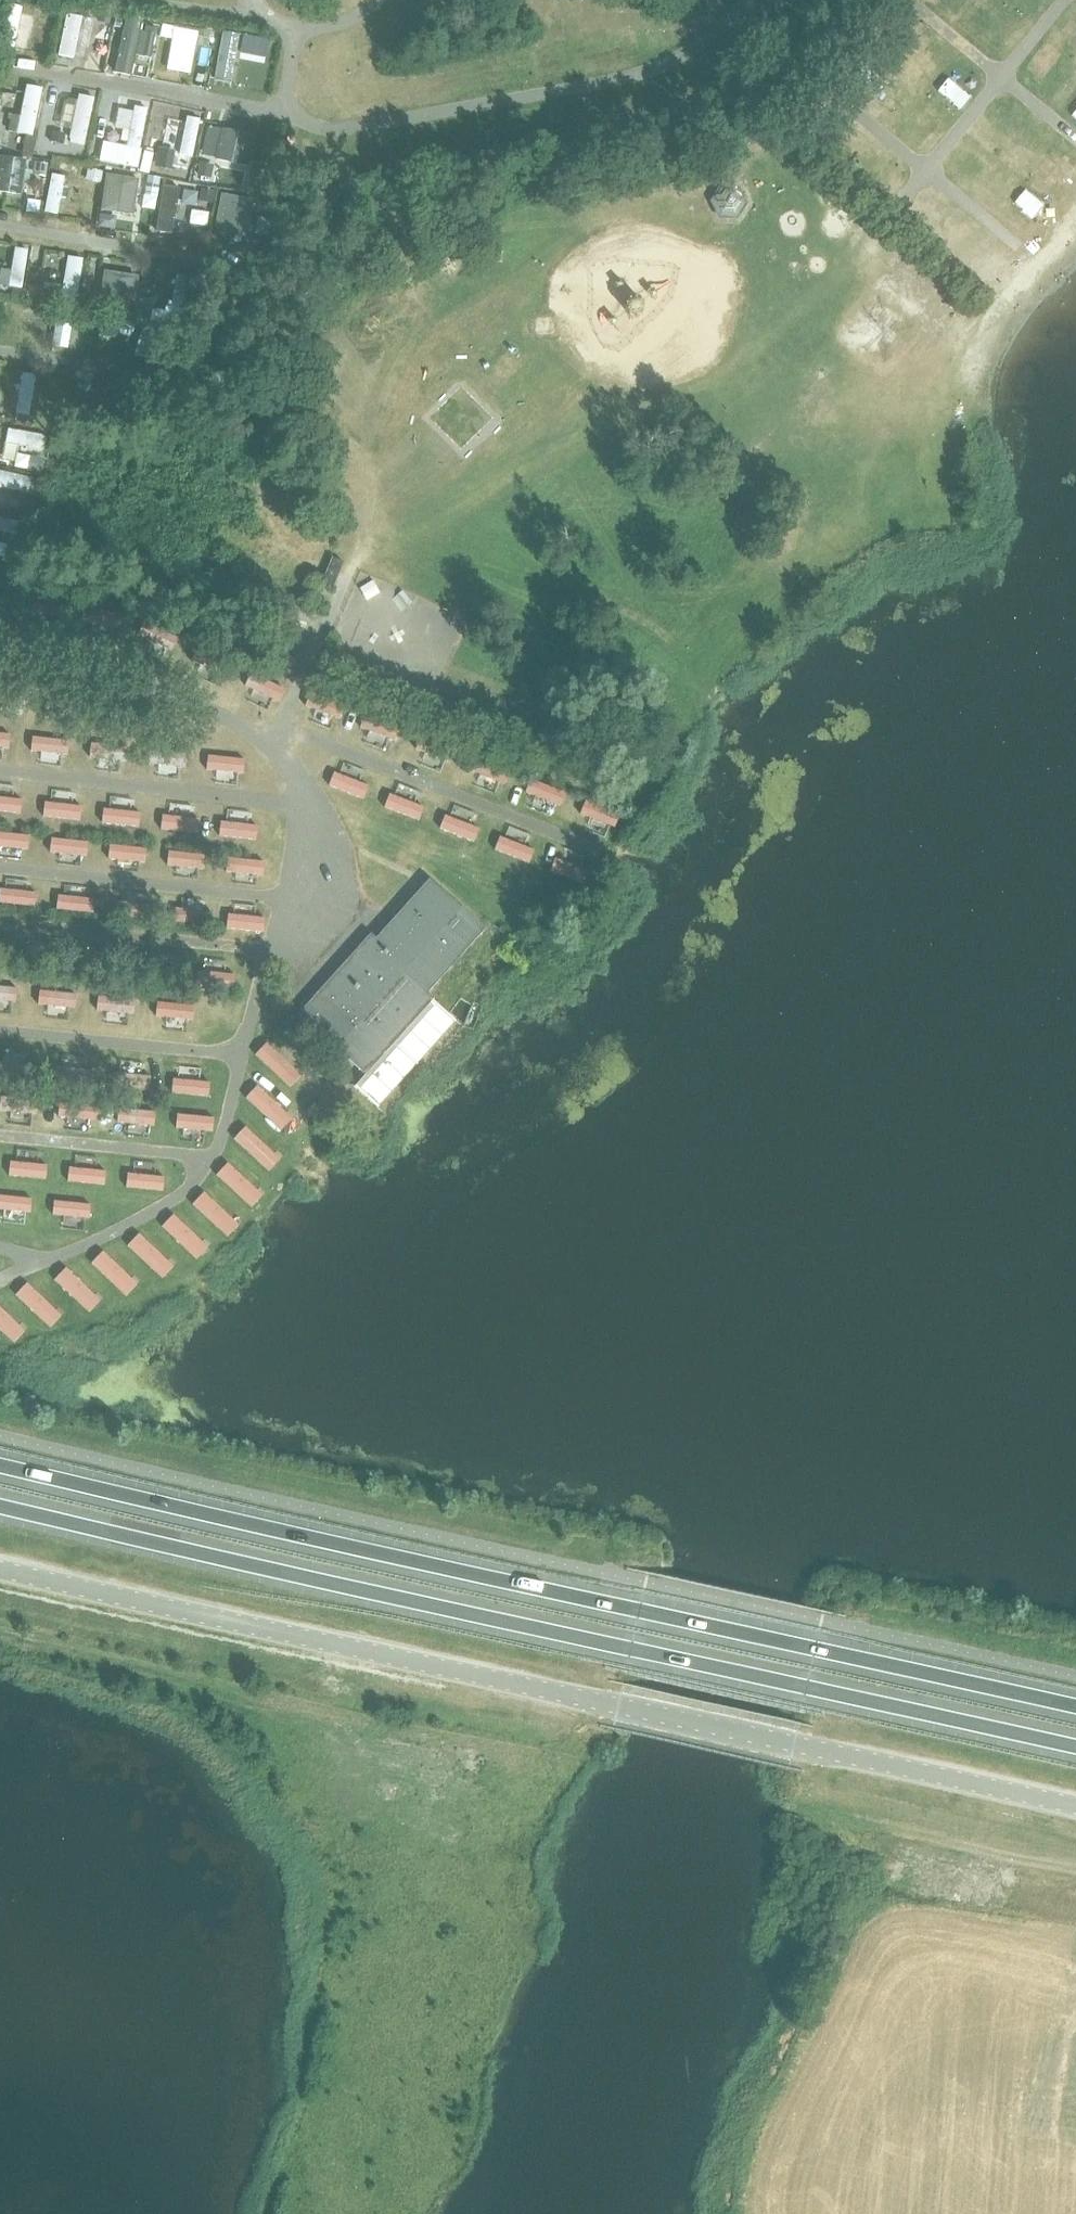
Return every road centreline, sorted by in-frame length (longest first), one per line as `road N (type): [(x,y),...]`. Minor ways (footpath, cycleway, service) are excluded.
road 1 (trunk): [(1075,1708),(0,1466)]
road 2 (trunk): [(0,1507),(1075,1748)]
road 3 (unclassified): [(0,1567),(1075,1807)]

